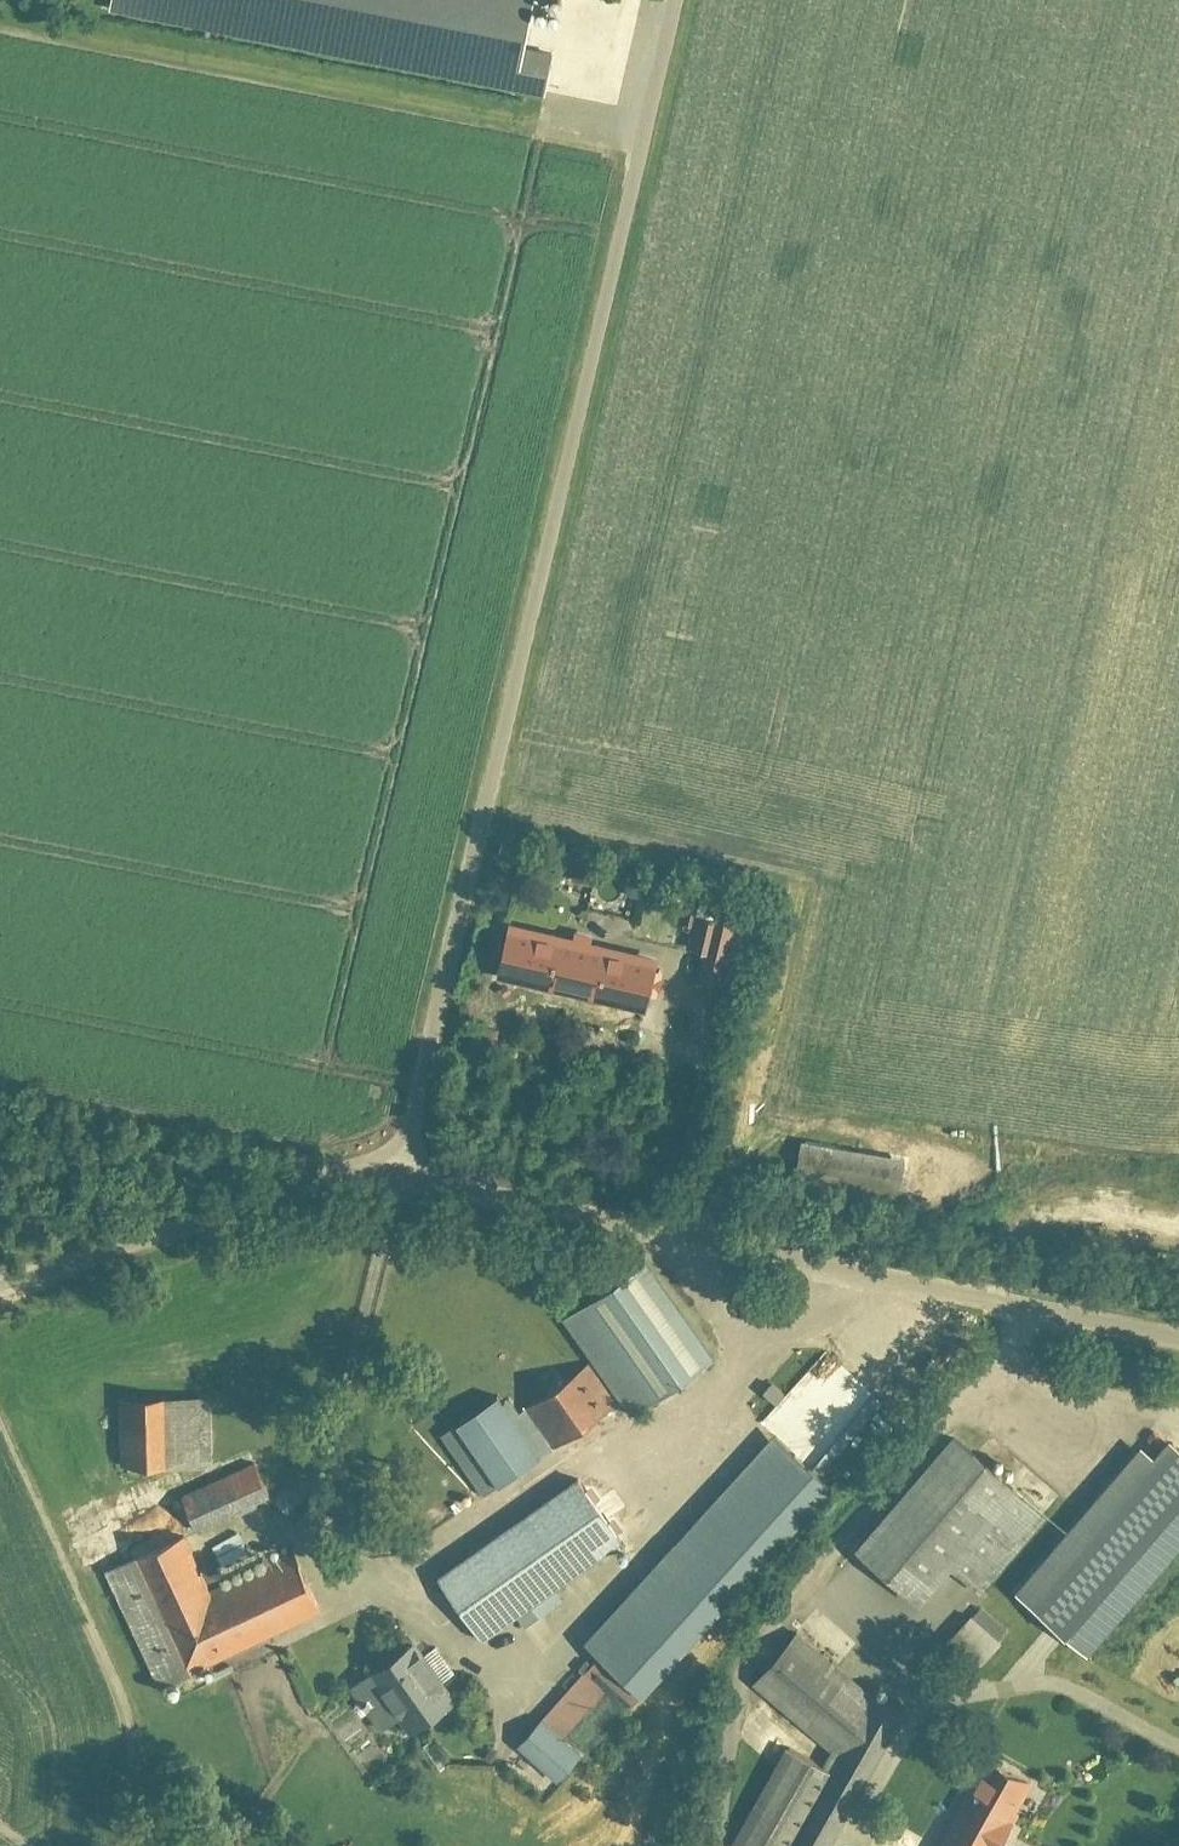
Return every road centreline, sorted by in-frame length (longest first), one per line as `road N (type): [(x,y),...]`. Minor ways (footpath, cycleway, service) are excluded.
road 1 (residential): [(401,1179),(684,0)]
road 2 (residential): [(1178,1341),(401,1179)]
road 3 (residential): [(0,1287),(329,1179),(401,1179)]

